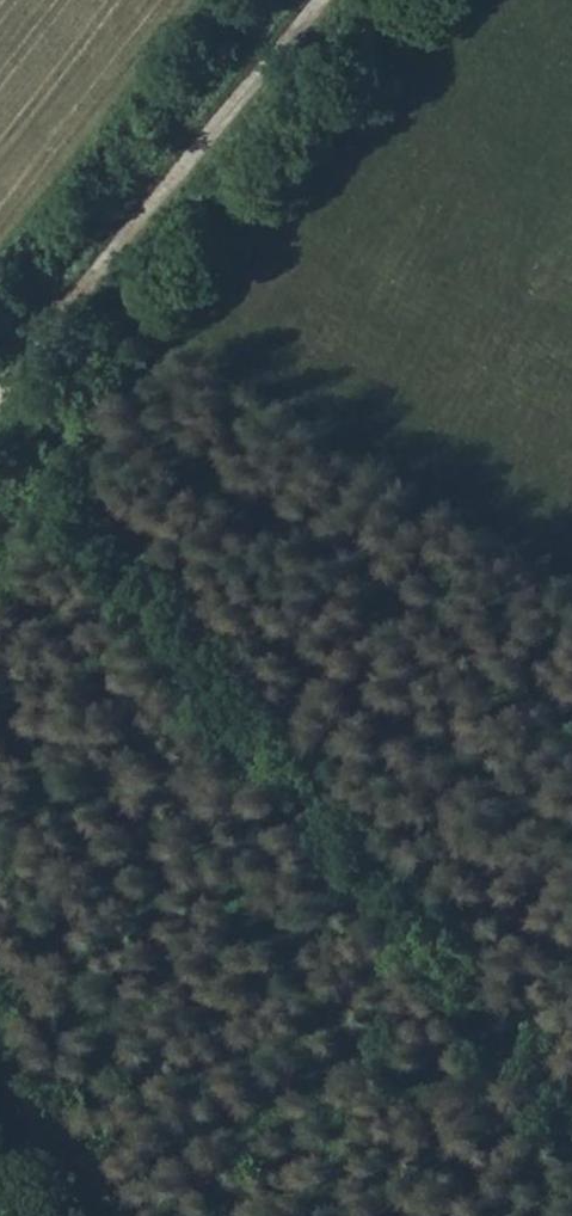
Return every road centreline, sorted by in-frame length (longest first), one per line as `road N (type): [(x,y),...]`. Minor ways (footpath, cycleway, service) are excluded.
road 1 (track): [(326,0),(0,400)]

